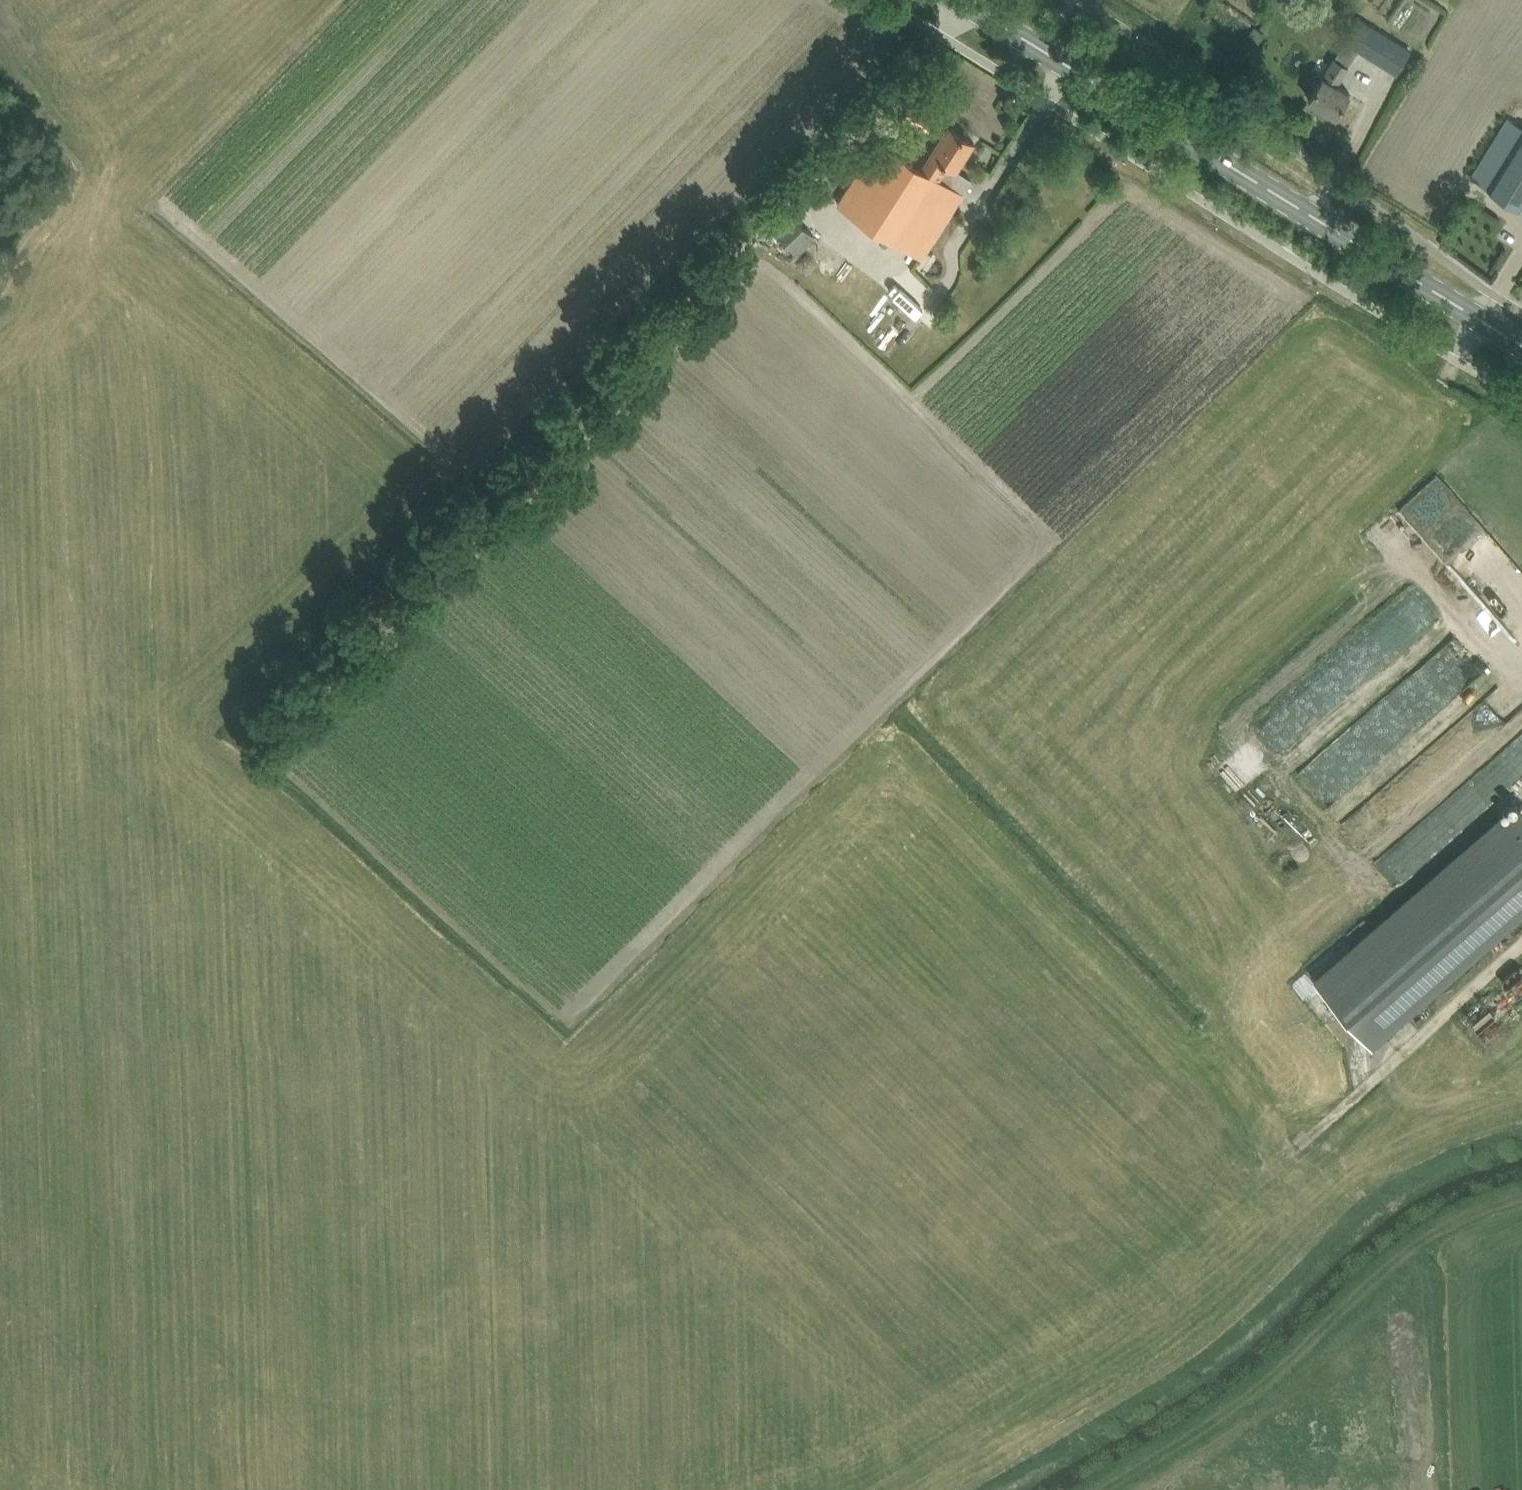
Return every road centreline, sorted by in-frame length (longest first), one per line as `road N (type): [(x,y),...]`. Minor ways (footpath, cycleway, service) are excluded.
road 1 (secondary): [(1521,342),(968,0)]

